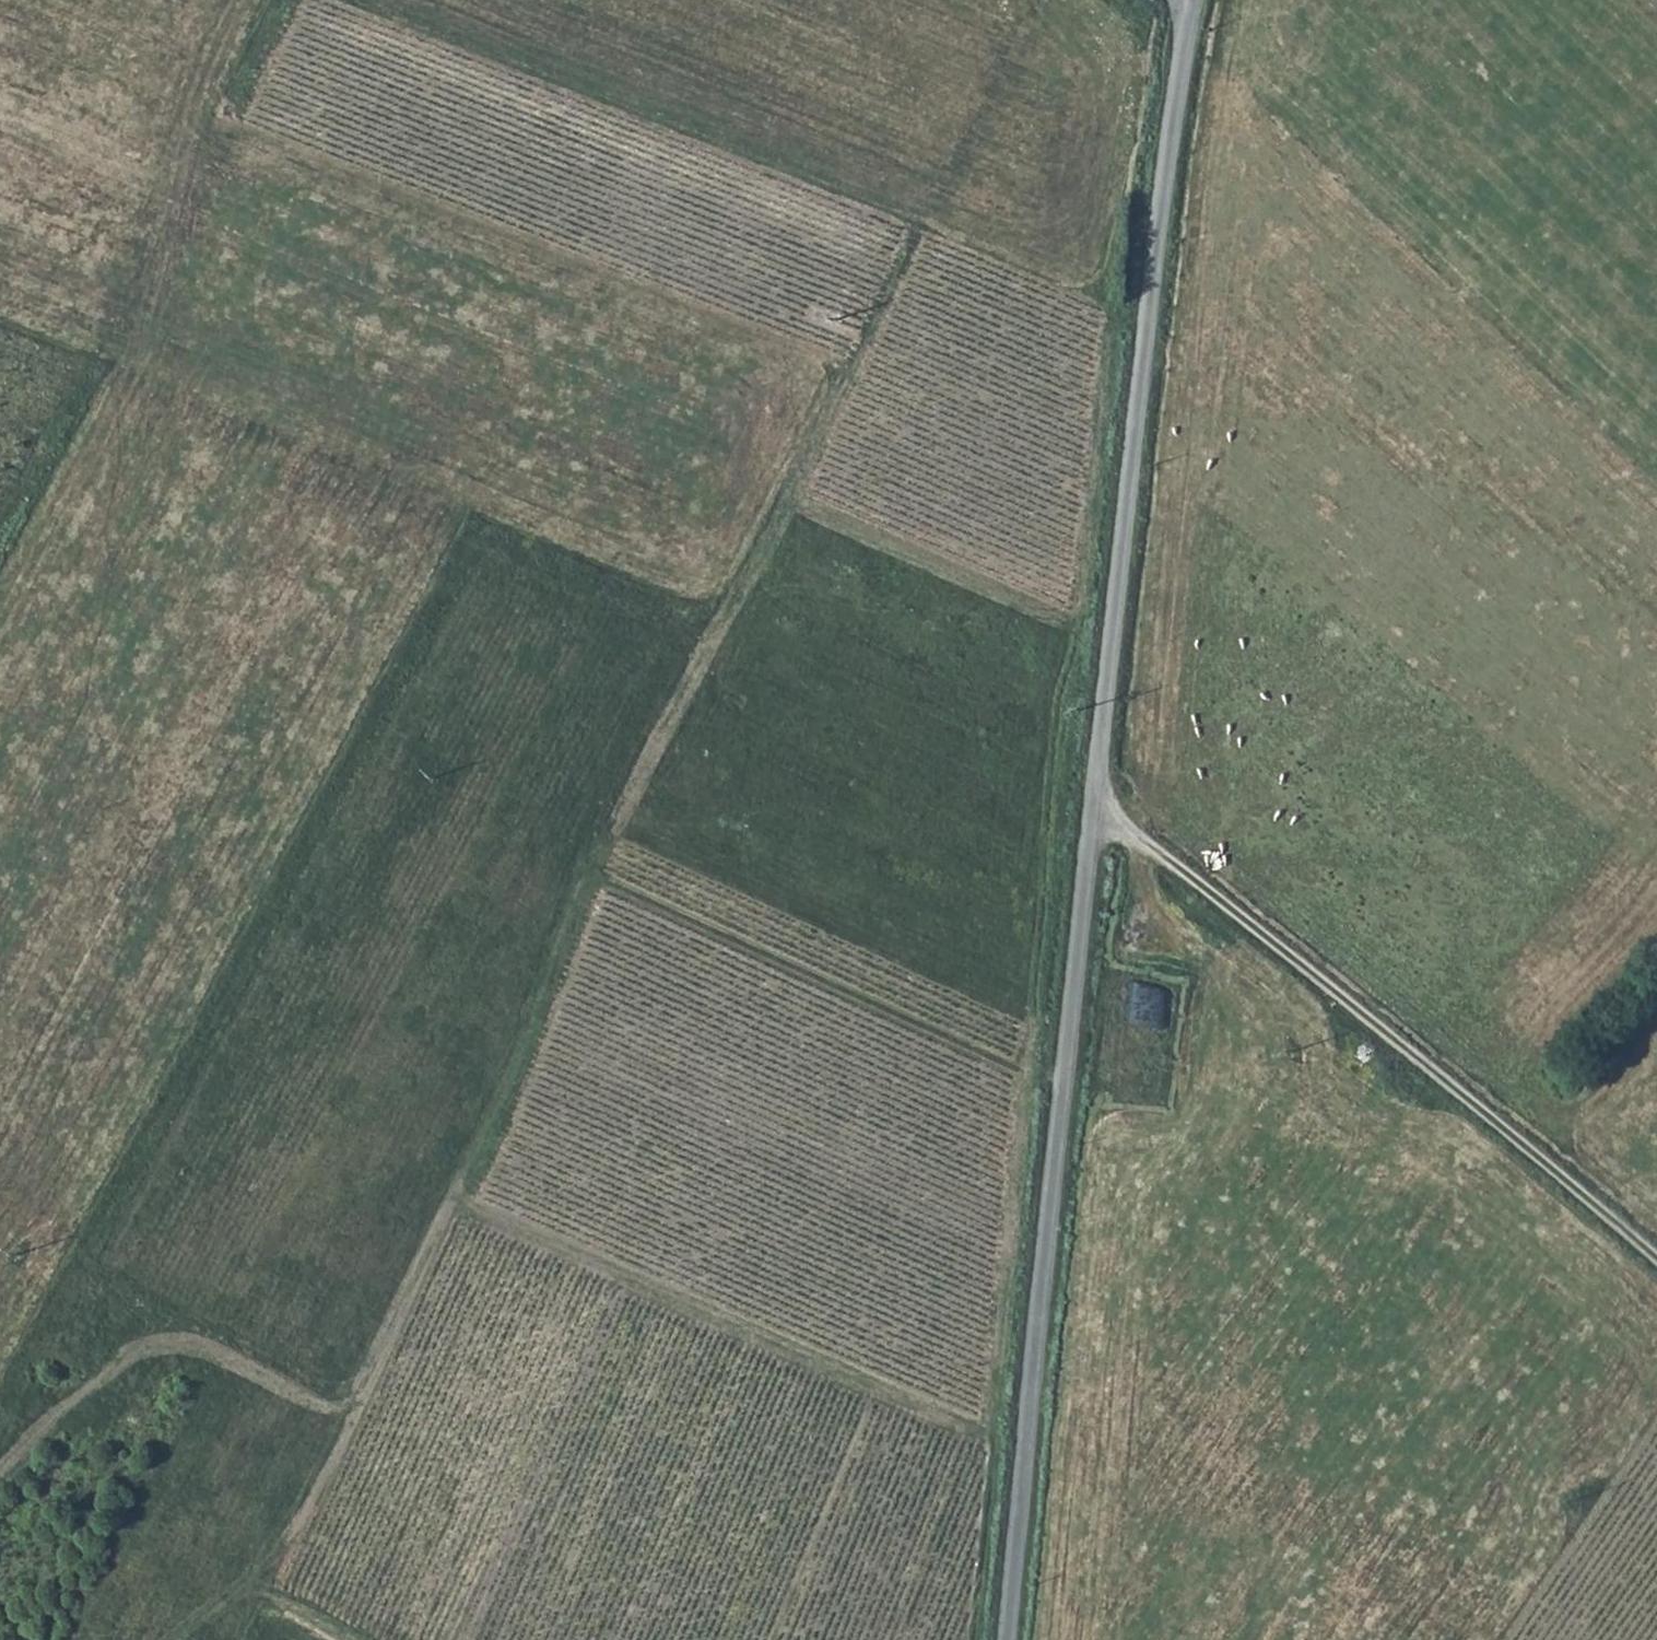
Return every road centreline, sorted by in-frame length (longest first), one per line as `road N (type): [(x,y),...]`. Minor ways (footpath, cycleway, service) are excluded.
road 1 (unclassified): [(1193,0),(1149,289),(1009,1639)]
road 2 (track): [(1656,1264),(1555,1170),(1094,809)]

